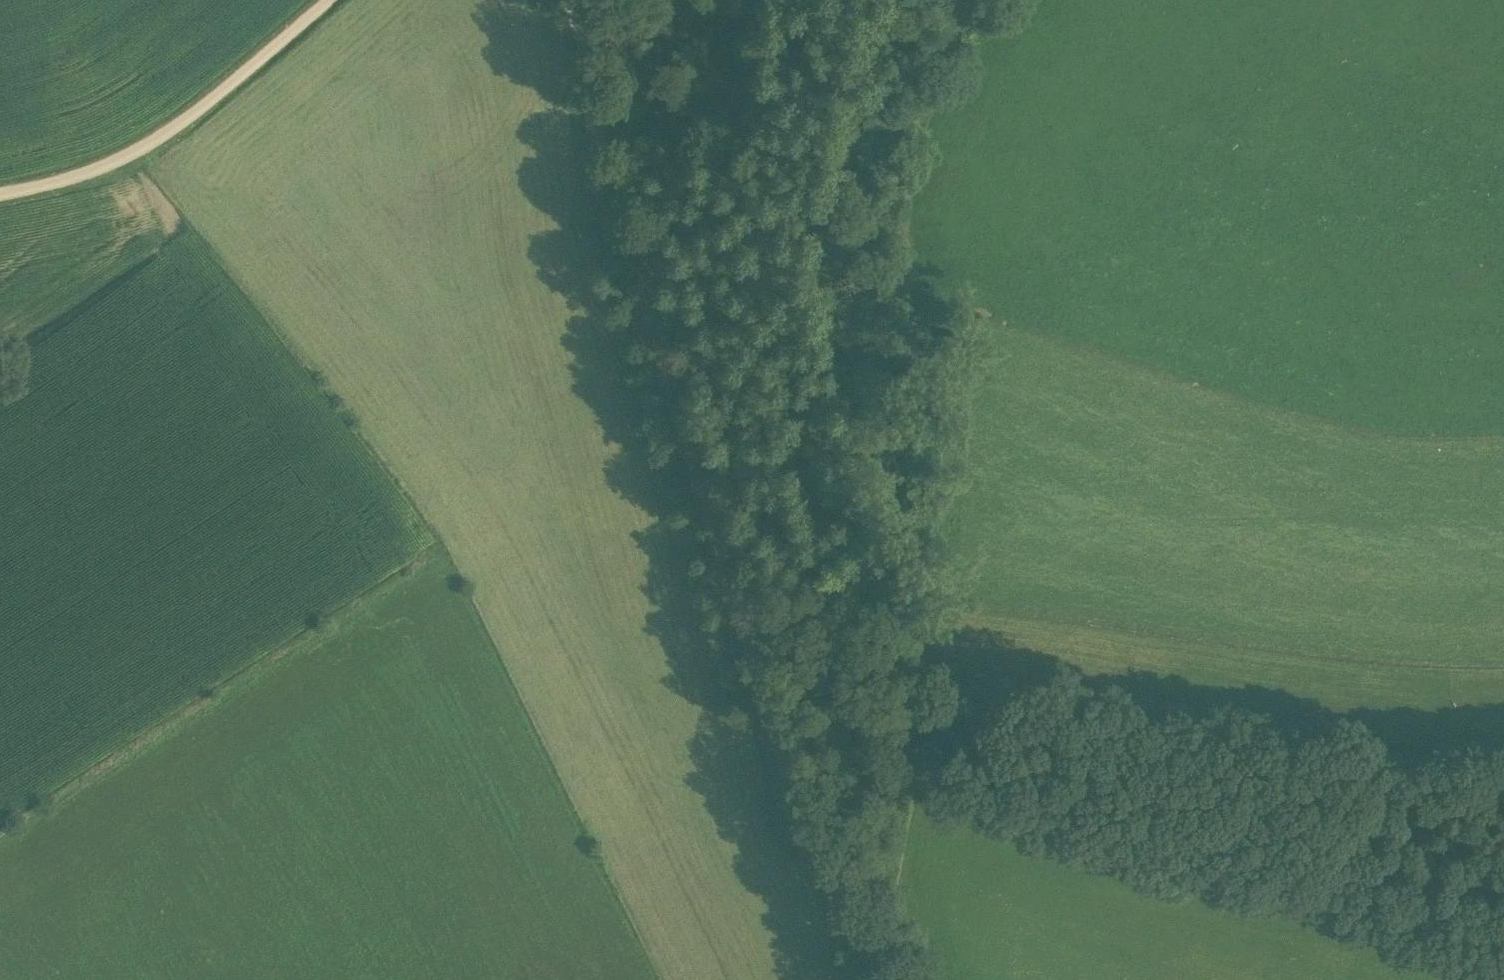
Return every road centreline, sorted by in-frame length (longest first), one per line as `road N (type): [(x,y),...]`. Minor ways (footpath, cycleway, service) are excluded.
road 1 (unclassified): [(877,979),(742,623),(598,140),(582,0)]
road 2 (track): [(329,0),(172,132),(115,164),(0,191)]

